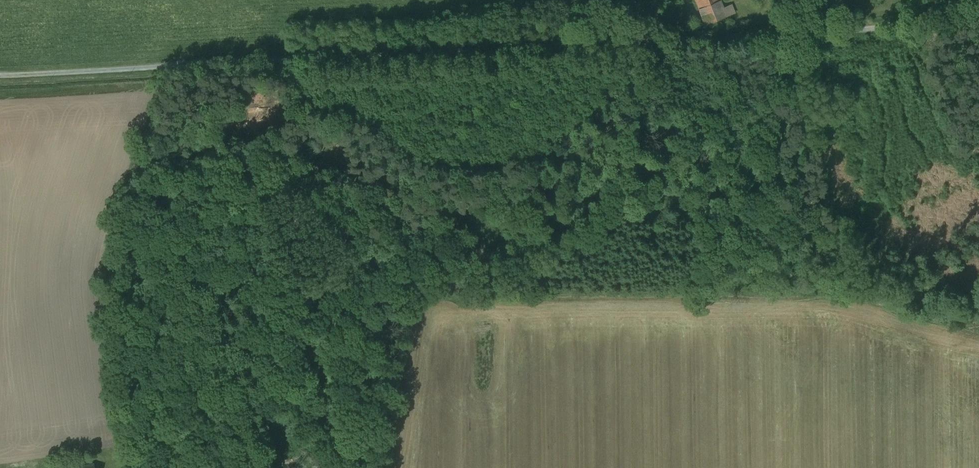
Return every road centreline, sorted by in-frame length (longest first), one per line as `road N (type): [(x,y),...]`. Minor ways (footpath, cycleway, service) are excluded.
road 1 (track): [(0,74),(885,28),(958,0)]

